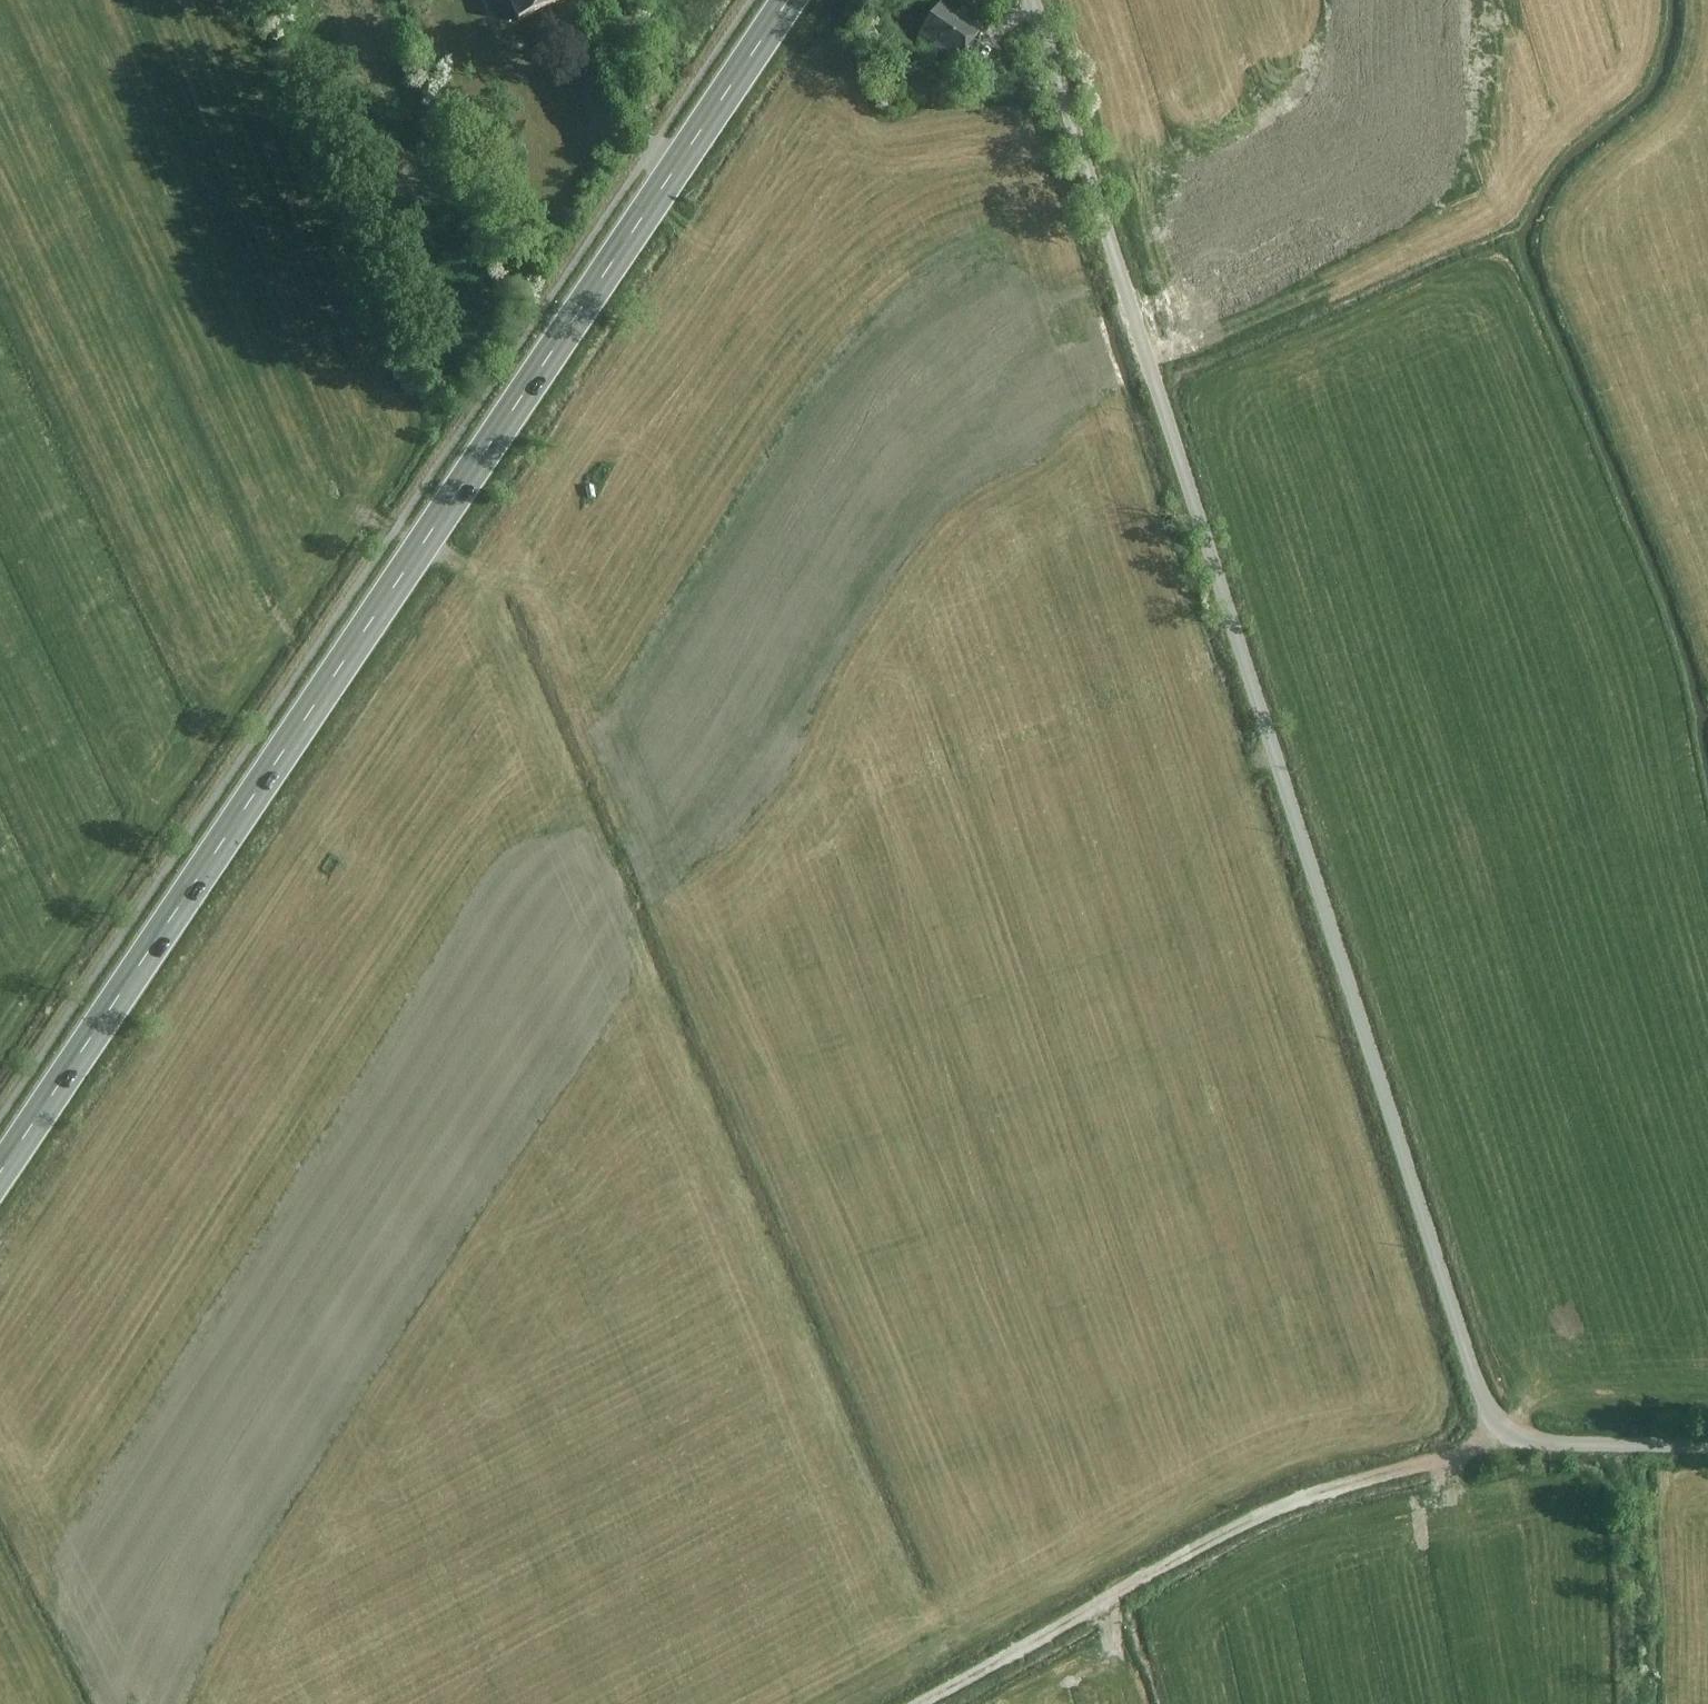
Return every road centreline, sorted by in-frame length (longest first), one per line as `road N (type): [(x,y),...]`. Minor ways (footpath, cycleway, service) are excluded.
road 1 (unclassified): [(1035,0),(1498,1439),(1707,1446)]
road 2 (primary): [(0,1176),(793,0)]
road 3 (track): [(915,1703),(1317,1490),(1462,1455),(1498,1439)]

